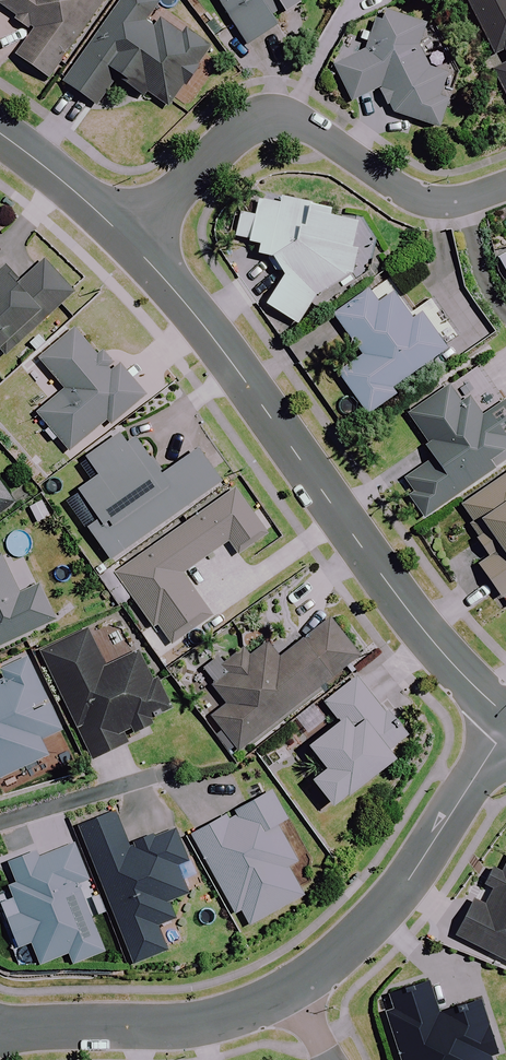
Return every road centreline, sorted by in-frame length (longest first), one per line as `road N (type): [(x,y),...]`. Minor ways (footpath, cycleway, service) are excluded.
road 1 (tertiary): [(134,248),(211,334),(433,642),(505,714)]
road 2 (residential): [(134,248),(191,184),(256,128),(318,129),(423,200),(505,181)]
road 3 (residential): [(505,731),(407,885),(297,995)]
road 4 (residential): [(297,995),(195,1027),(45,1027),(0,1036)]
road 5 (tertiary): [(0,133),(134,248)]

